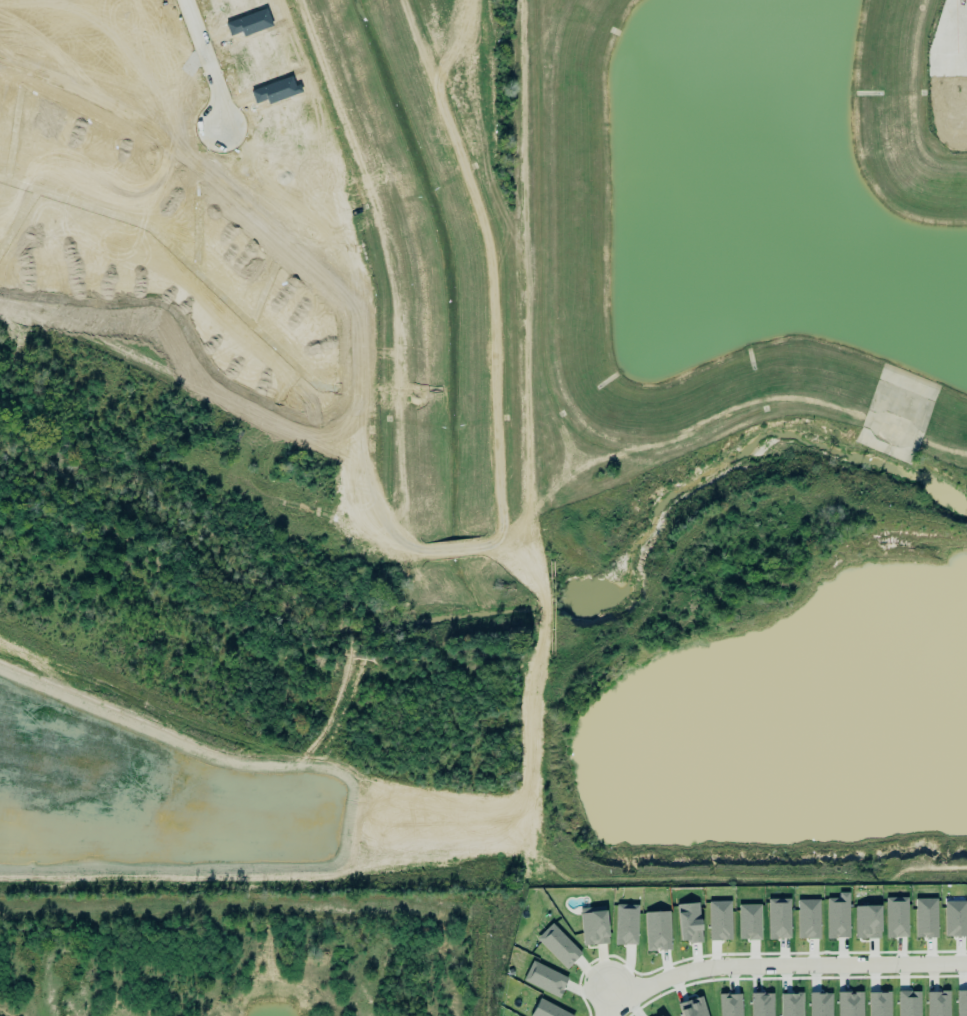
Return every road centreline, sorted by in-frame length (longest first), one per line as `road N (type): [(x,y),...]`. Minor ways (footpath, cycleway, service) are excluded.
road 1 (residential): [(966,966),(711,969),(640,988),(603,1015)]
road 2 (residential): [(225,127),(225,97),(191,0)]

